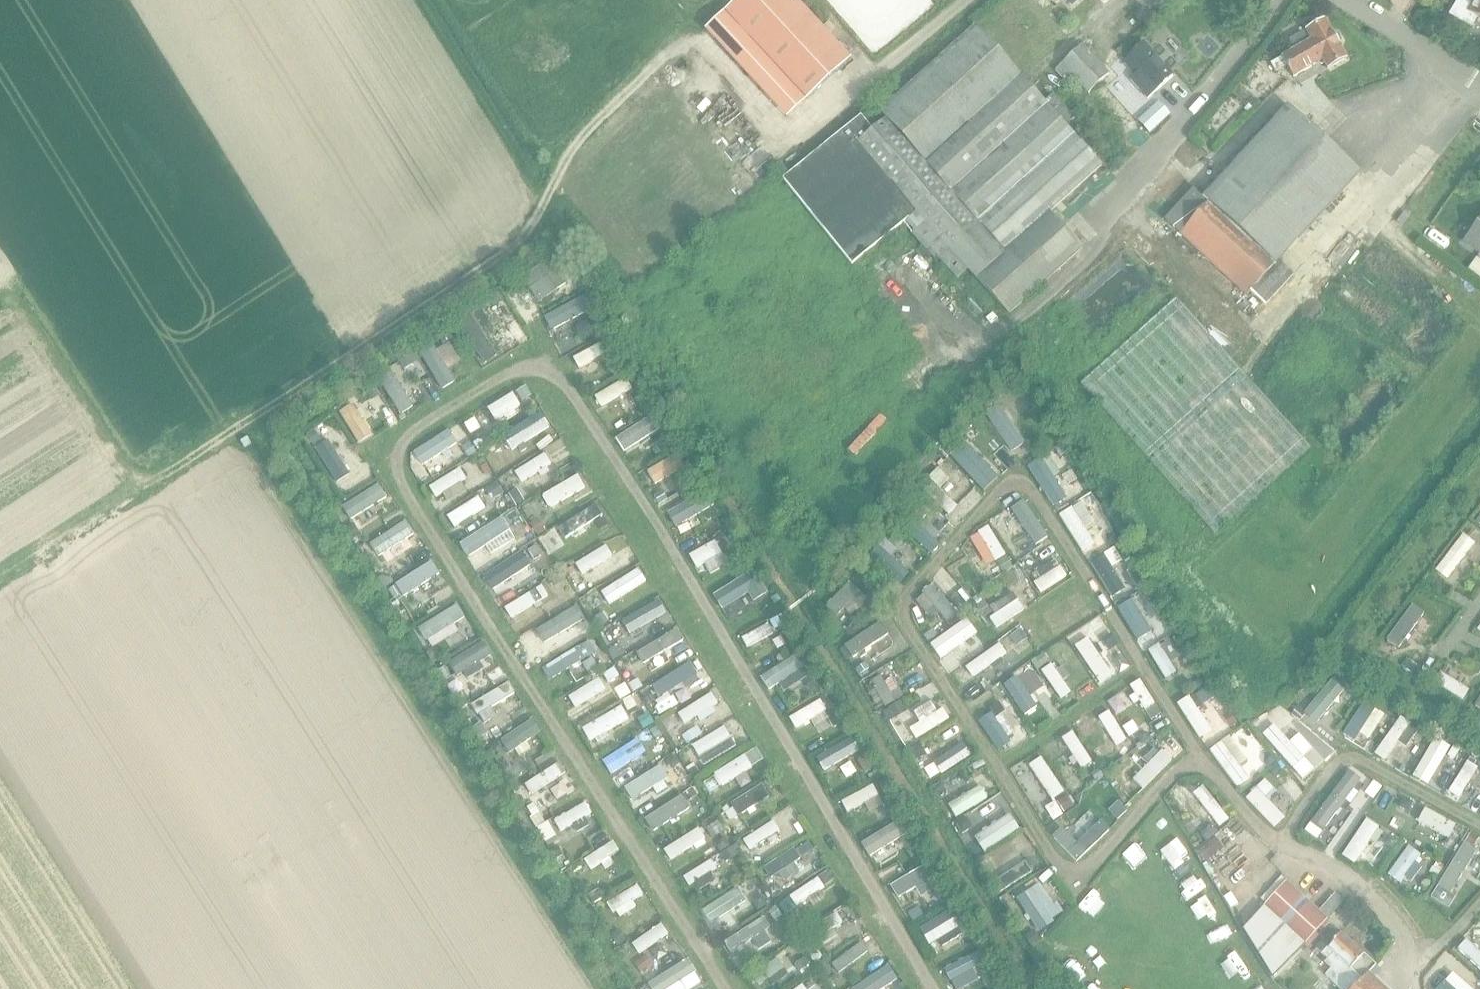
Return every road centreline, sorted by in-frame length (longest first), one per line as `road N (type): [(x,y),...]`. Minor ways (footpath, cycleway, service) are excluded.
road 1 (residential): [(1479,84),(1349,0)]

